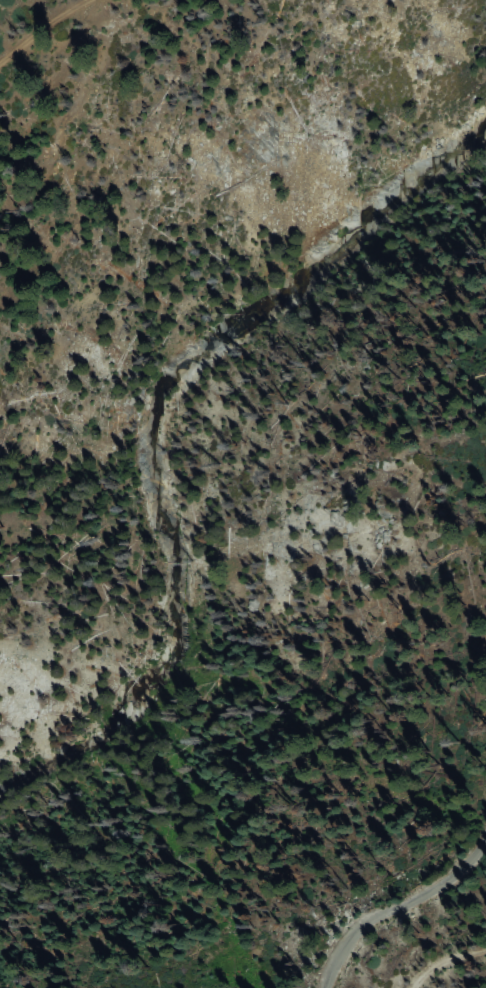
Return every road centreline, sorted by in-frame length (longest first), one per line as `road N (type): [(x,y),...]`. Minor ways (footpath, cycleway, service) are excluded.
road 1 (residential): [(485,840),(448,882),(357,926),(322,987)]

